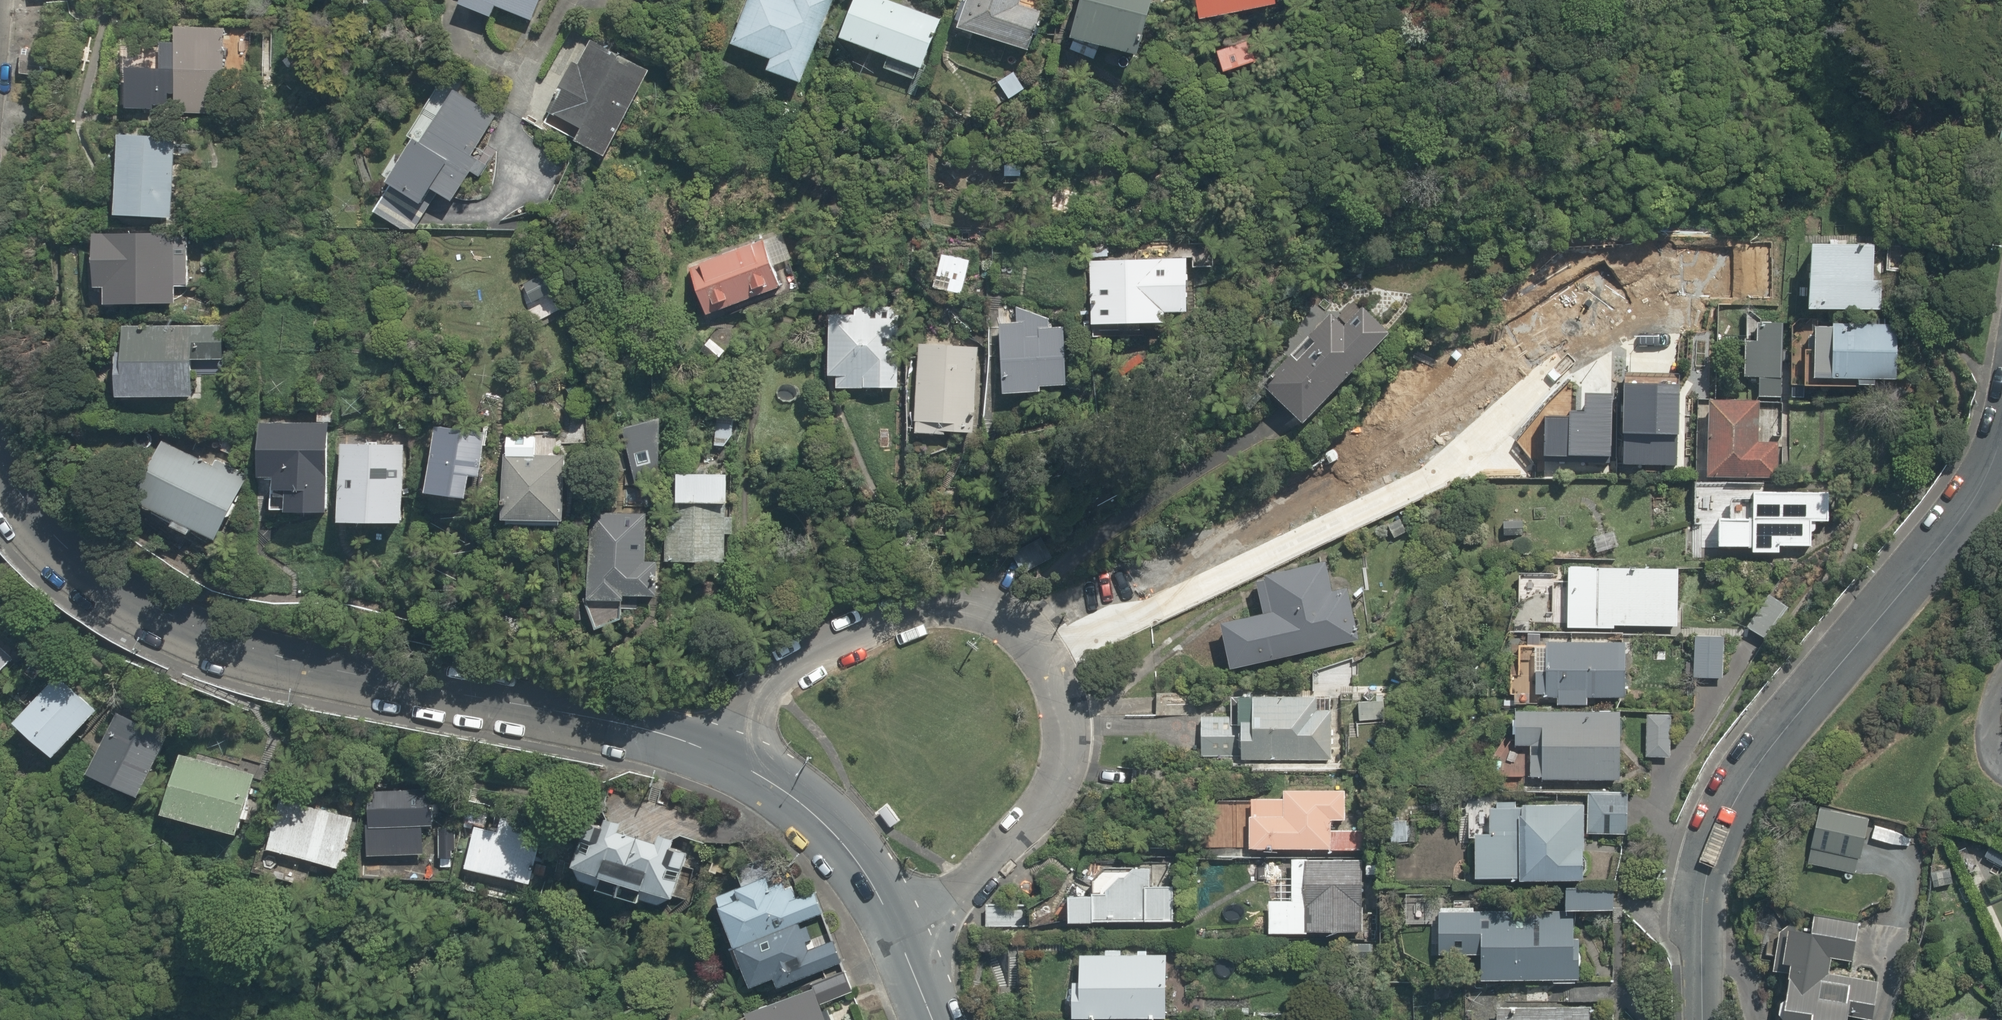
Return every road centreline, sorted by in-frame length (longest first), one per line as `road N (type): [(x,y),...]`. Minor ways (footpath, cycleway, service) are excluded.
road 1 (tertiary): [(0,471),(12,497),(94,588),(218,652),(443,708),(695,748)]
road 2 (residential): [(695,748),(798,662),(862,626),(970,609),(1022,621),(1048,640),(1076,700),(1076,733),(1059,786),(1020,832),(902,937)]
road 3 (residential): [(2001,440),(1962,513),(1729,813),(1704,886),(1703,1019)]
road 4 (tertiary): [(695,748),(757,768),(829,821),(902,937)]

